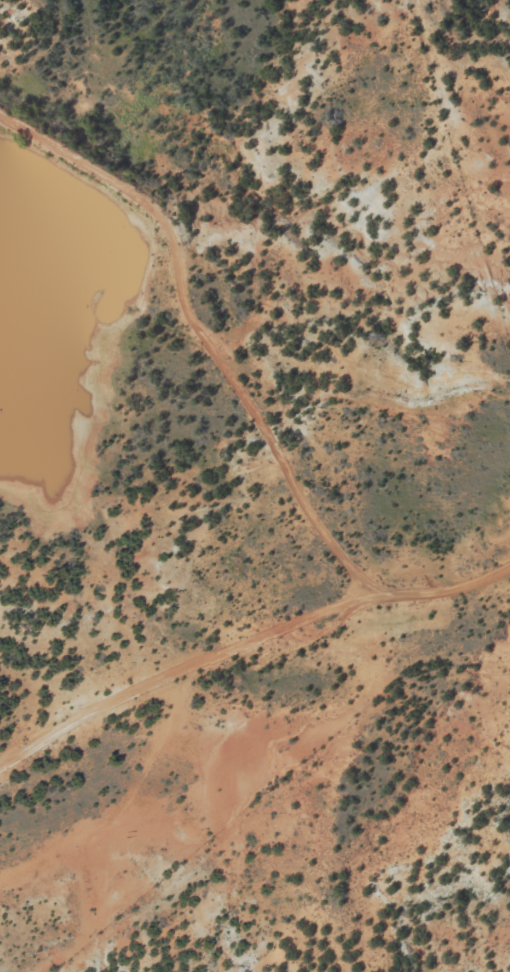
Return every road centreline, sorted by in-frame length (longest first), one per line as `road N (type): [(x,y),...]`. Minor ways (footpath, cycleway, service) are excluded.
road 1 (residential): [(0,66),(189,203),(179,362),(261,434),(317,532),(384,604)]
road 2 (residential): [(0,738),(66,696),(466,583),(509,584)]
road 3 (residential): [(351,0),(509,128)]

